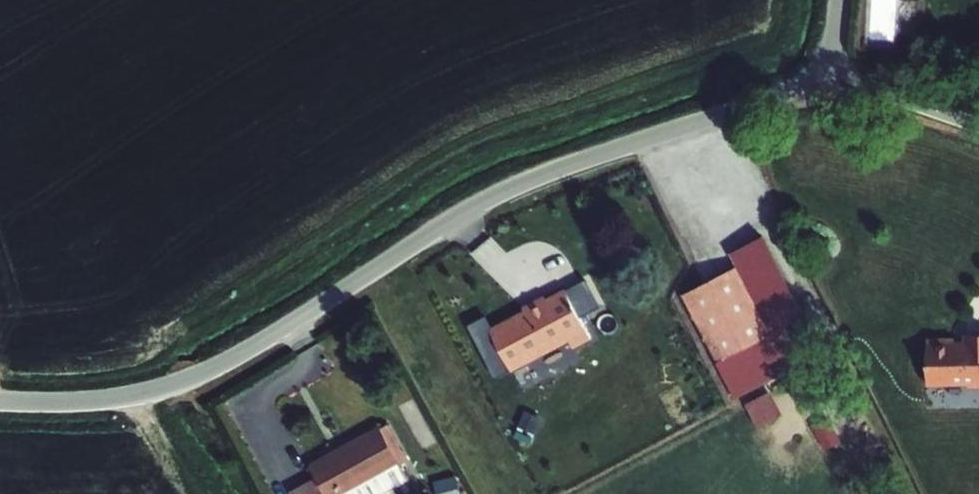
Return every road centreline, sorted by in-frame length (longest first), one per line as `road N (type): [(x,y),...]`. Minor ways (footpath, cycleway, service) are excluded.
road 1 (unclassified): [(0,404),(96,403),(173,387),(261,343),(492,199),(829,81)]
road 2 (unclassified): [(829,81),(978,128)]

